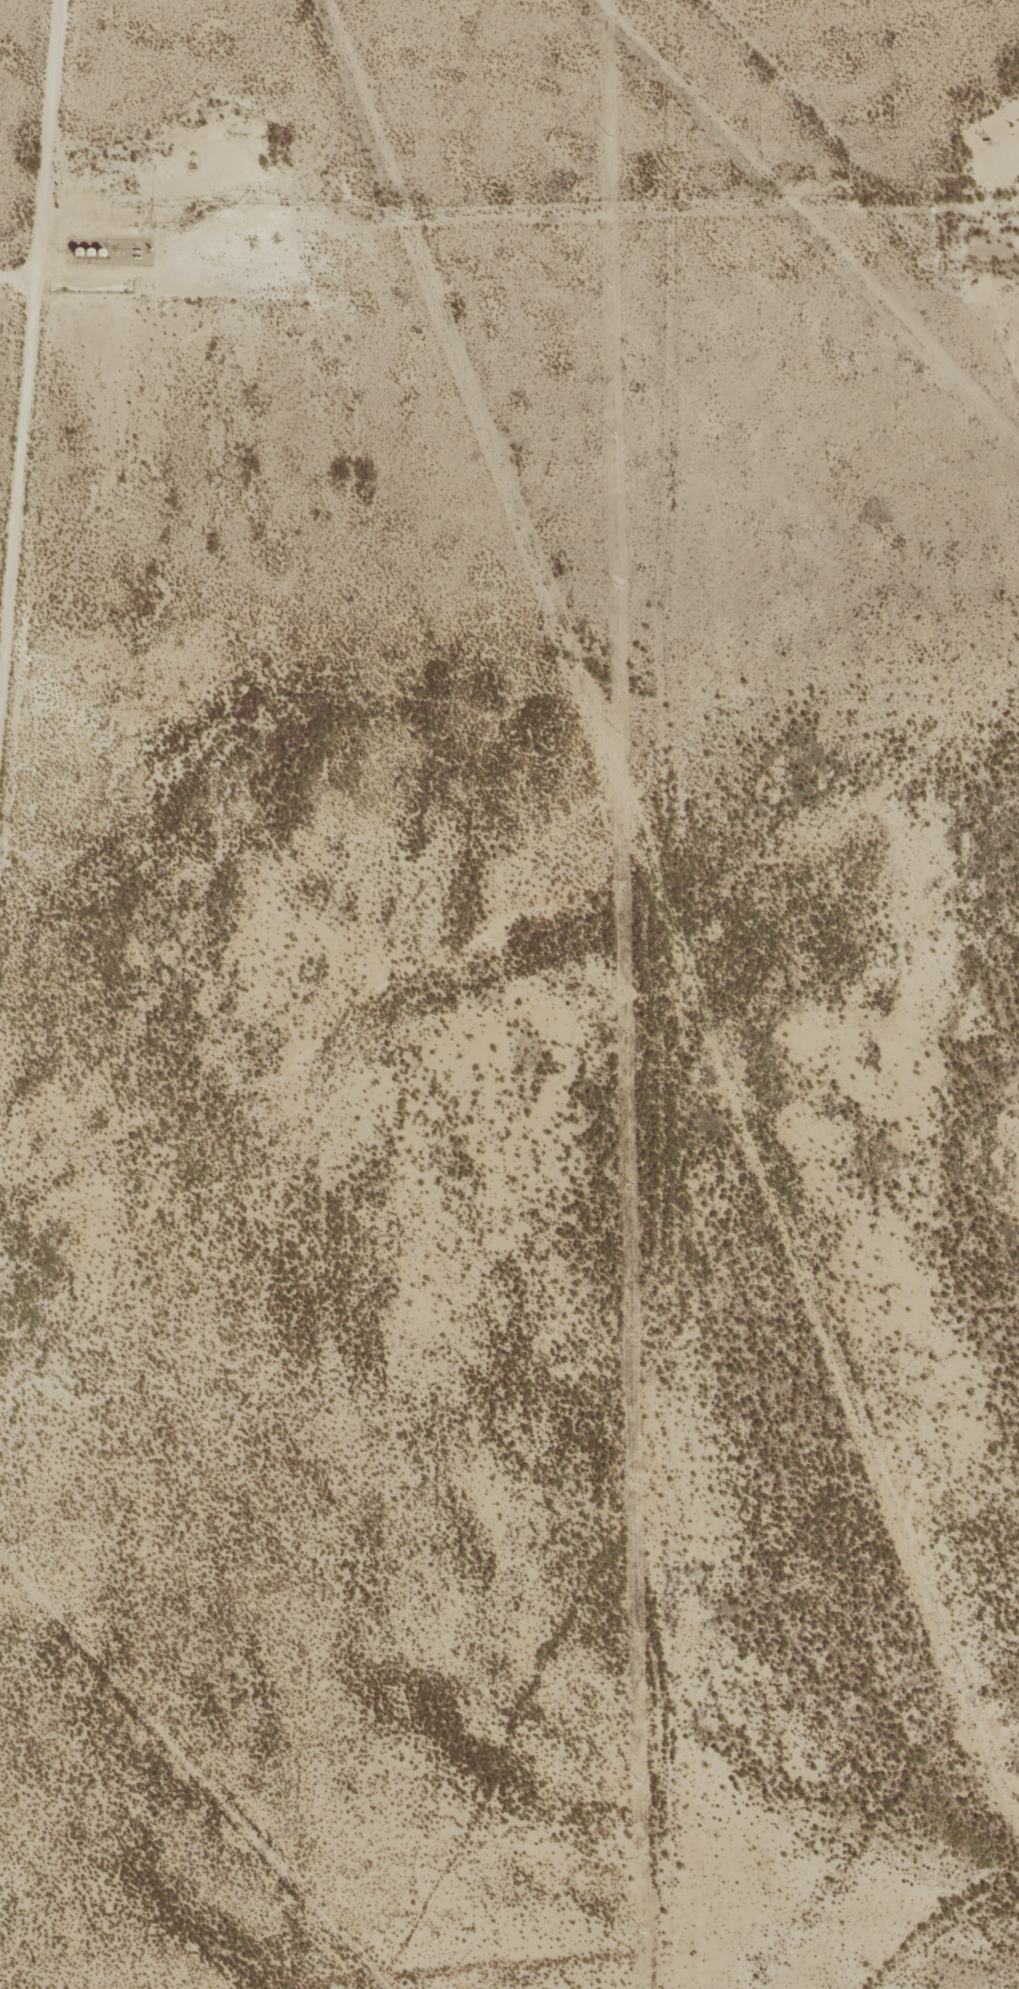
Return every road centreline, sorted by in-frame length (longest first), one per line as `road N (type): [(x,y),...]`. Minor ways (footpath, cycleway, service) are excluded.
road 1 (track): [(694,1988),(671,1588),(646,1493),(671,1224),(691,1189),(686,994),(661,934),(651,830),(676,780),(676,0)]
road 2 (track): [(0,592),(46,241),(65,0)]

